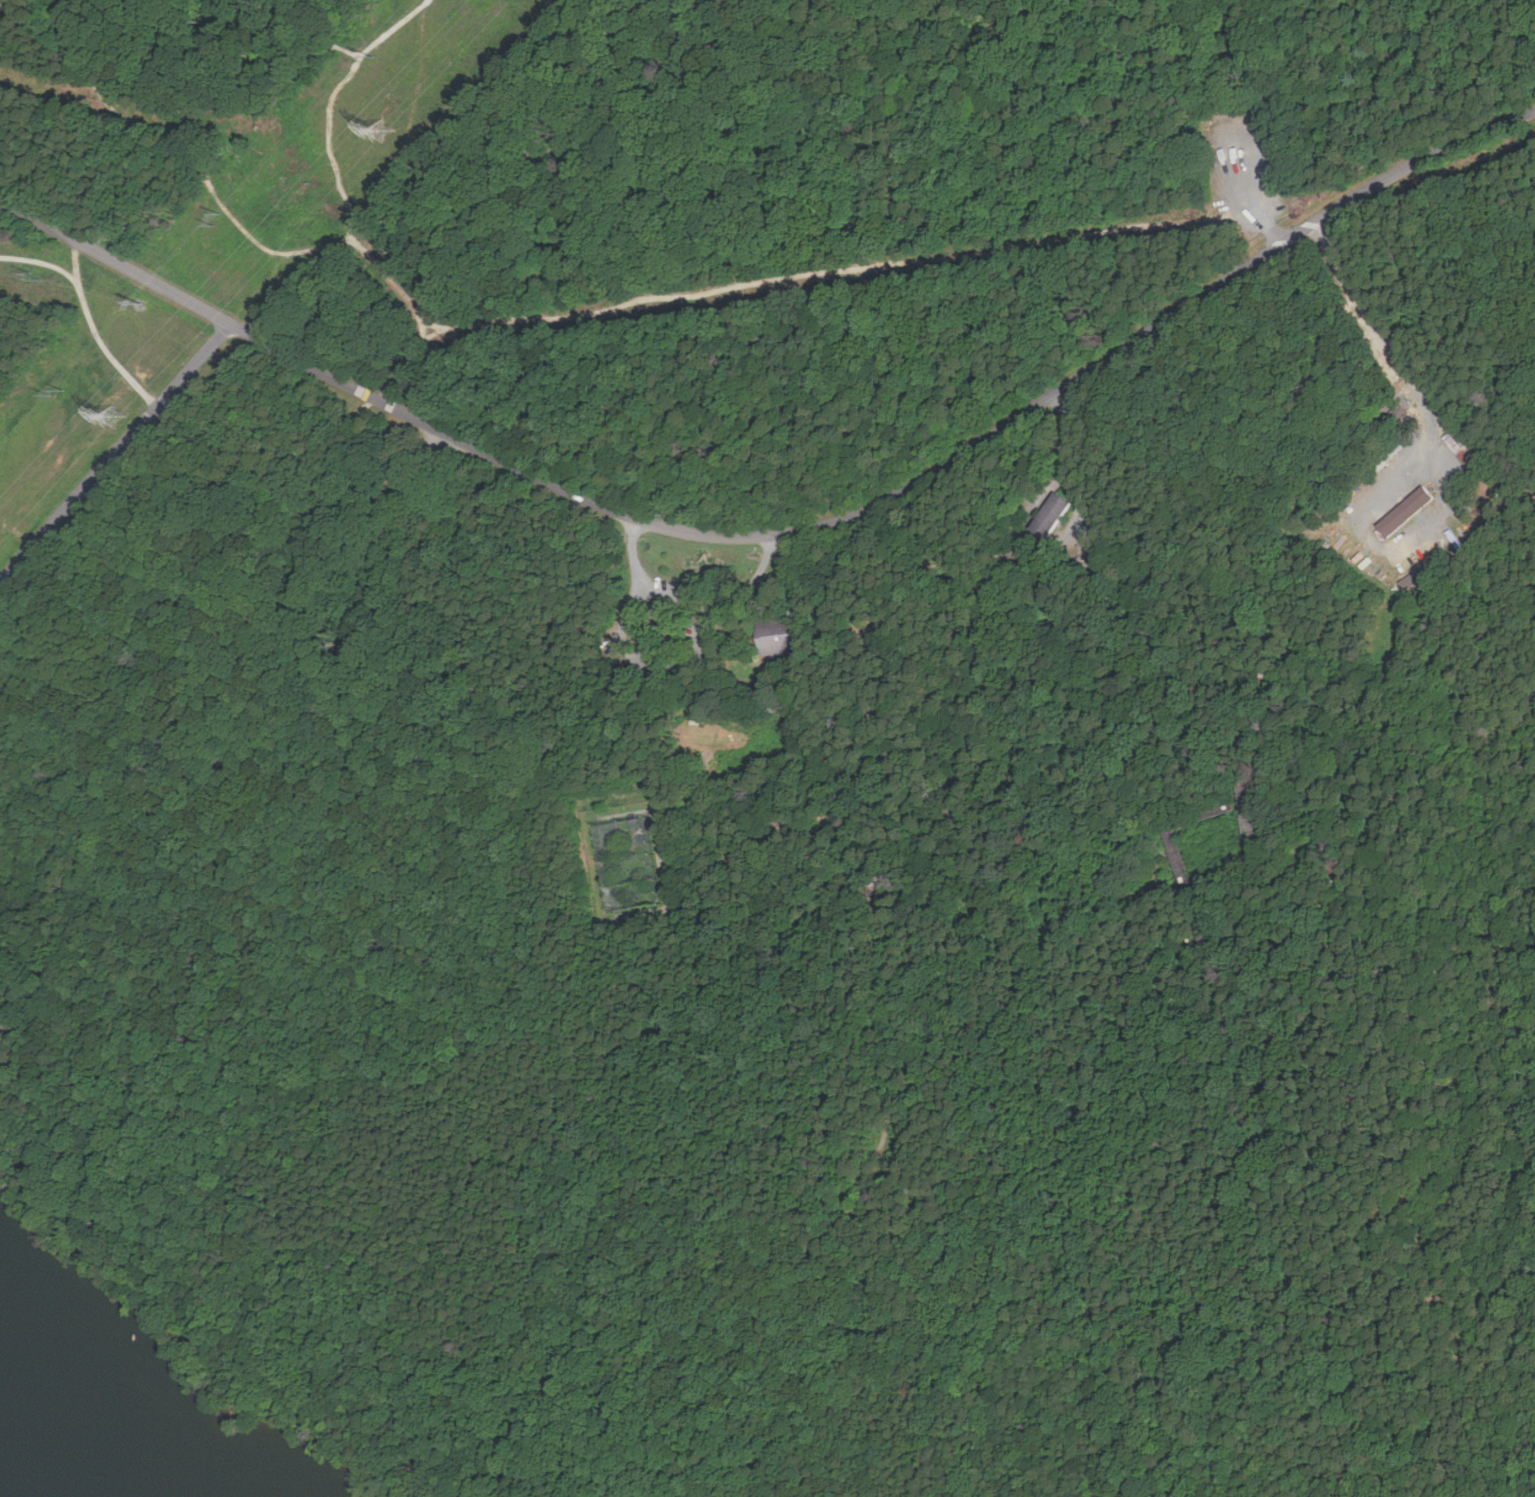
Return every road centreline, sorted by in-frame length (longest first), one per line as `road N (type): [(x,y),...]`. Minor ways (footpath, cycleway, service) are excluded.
road 1 (residential): [(1534,111),(1339,206),(899,494),(843,521),(781,534),(702,533),(582,495),(301,361),(0,201)]
road 2 (residential): [(235,325),(0,584)]

